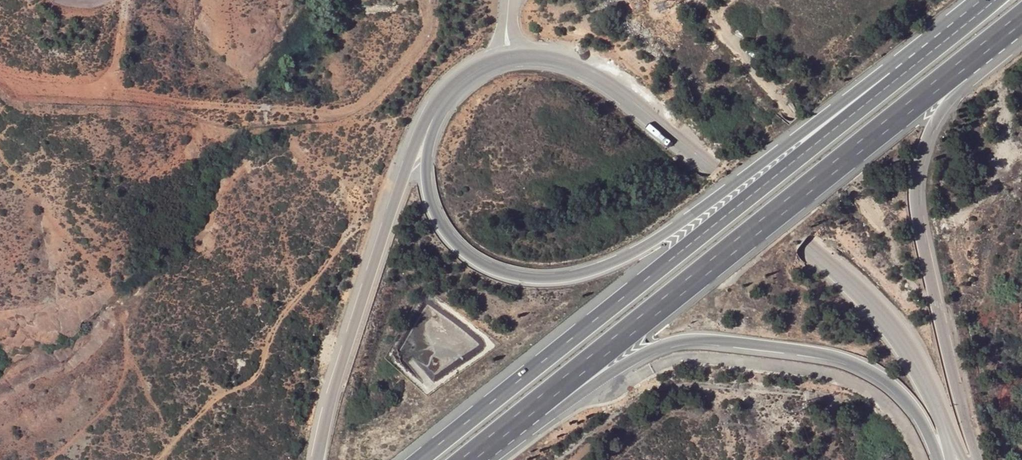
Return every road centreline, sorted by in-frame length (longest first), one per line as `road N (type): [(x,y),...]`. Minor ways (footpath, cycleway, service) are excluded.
road 1 (trunk): [(974,0),(665,234),(577,275),(502,273),(445,232),(427,174),(435,109)]
road 2 (trunk): [(999,0),(420,459)]
road 3 (trunk): [(470,459),(1021,20)]
road 4 (unclassified): [(510,57),(547,58),(601,79),(840,273),(900,338),(943,424)]
road 5 (trunk): [(491,459),(617,373),(688,340),(818,354),(871,372),(915,413),(938,459)]
road 6 (track): [(0,75),(33,88),(173,103),(345,110),(419,41),(421,0)]
road 7 (trunk): [(978,459),(931,287),(916,180),(942,110),(1021,40)]
road 8 (trunk): [(435,109),(403,178),(316,459)]
road 9 (track): [(716,21),(849,187),(918,289),(934,298)]

